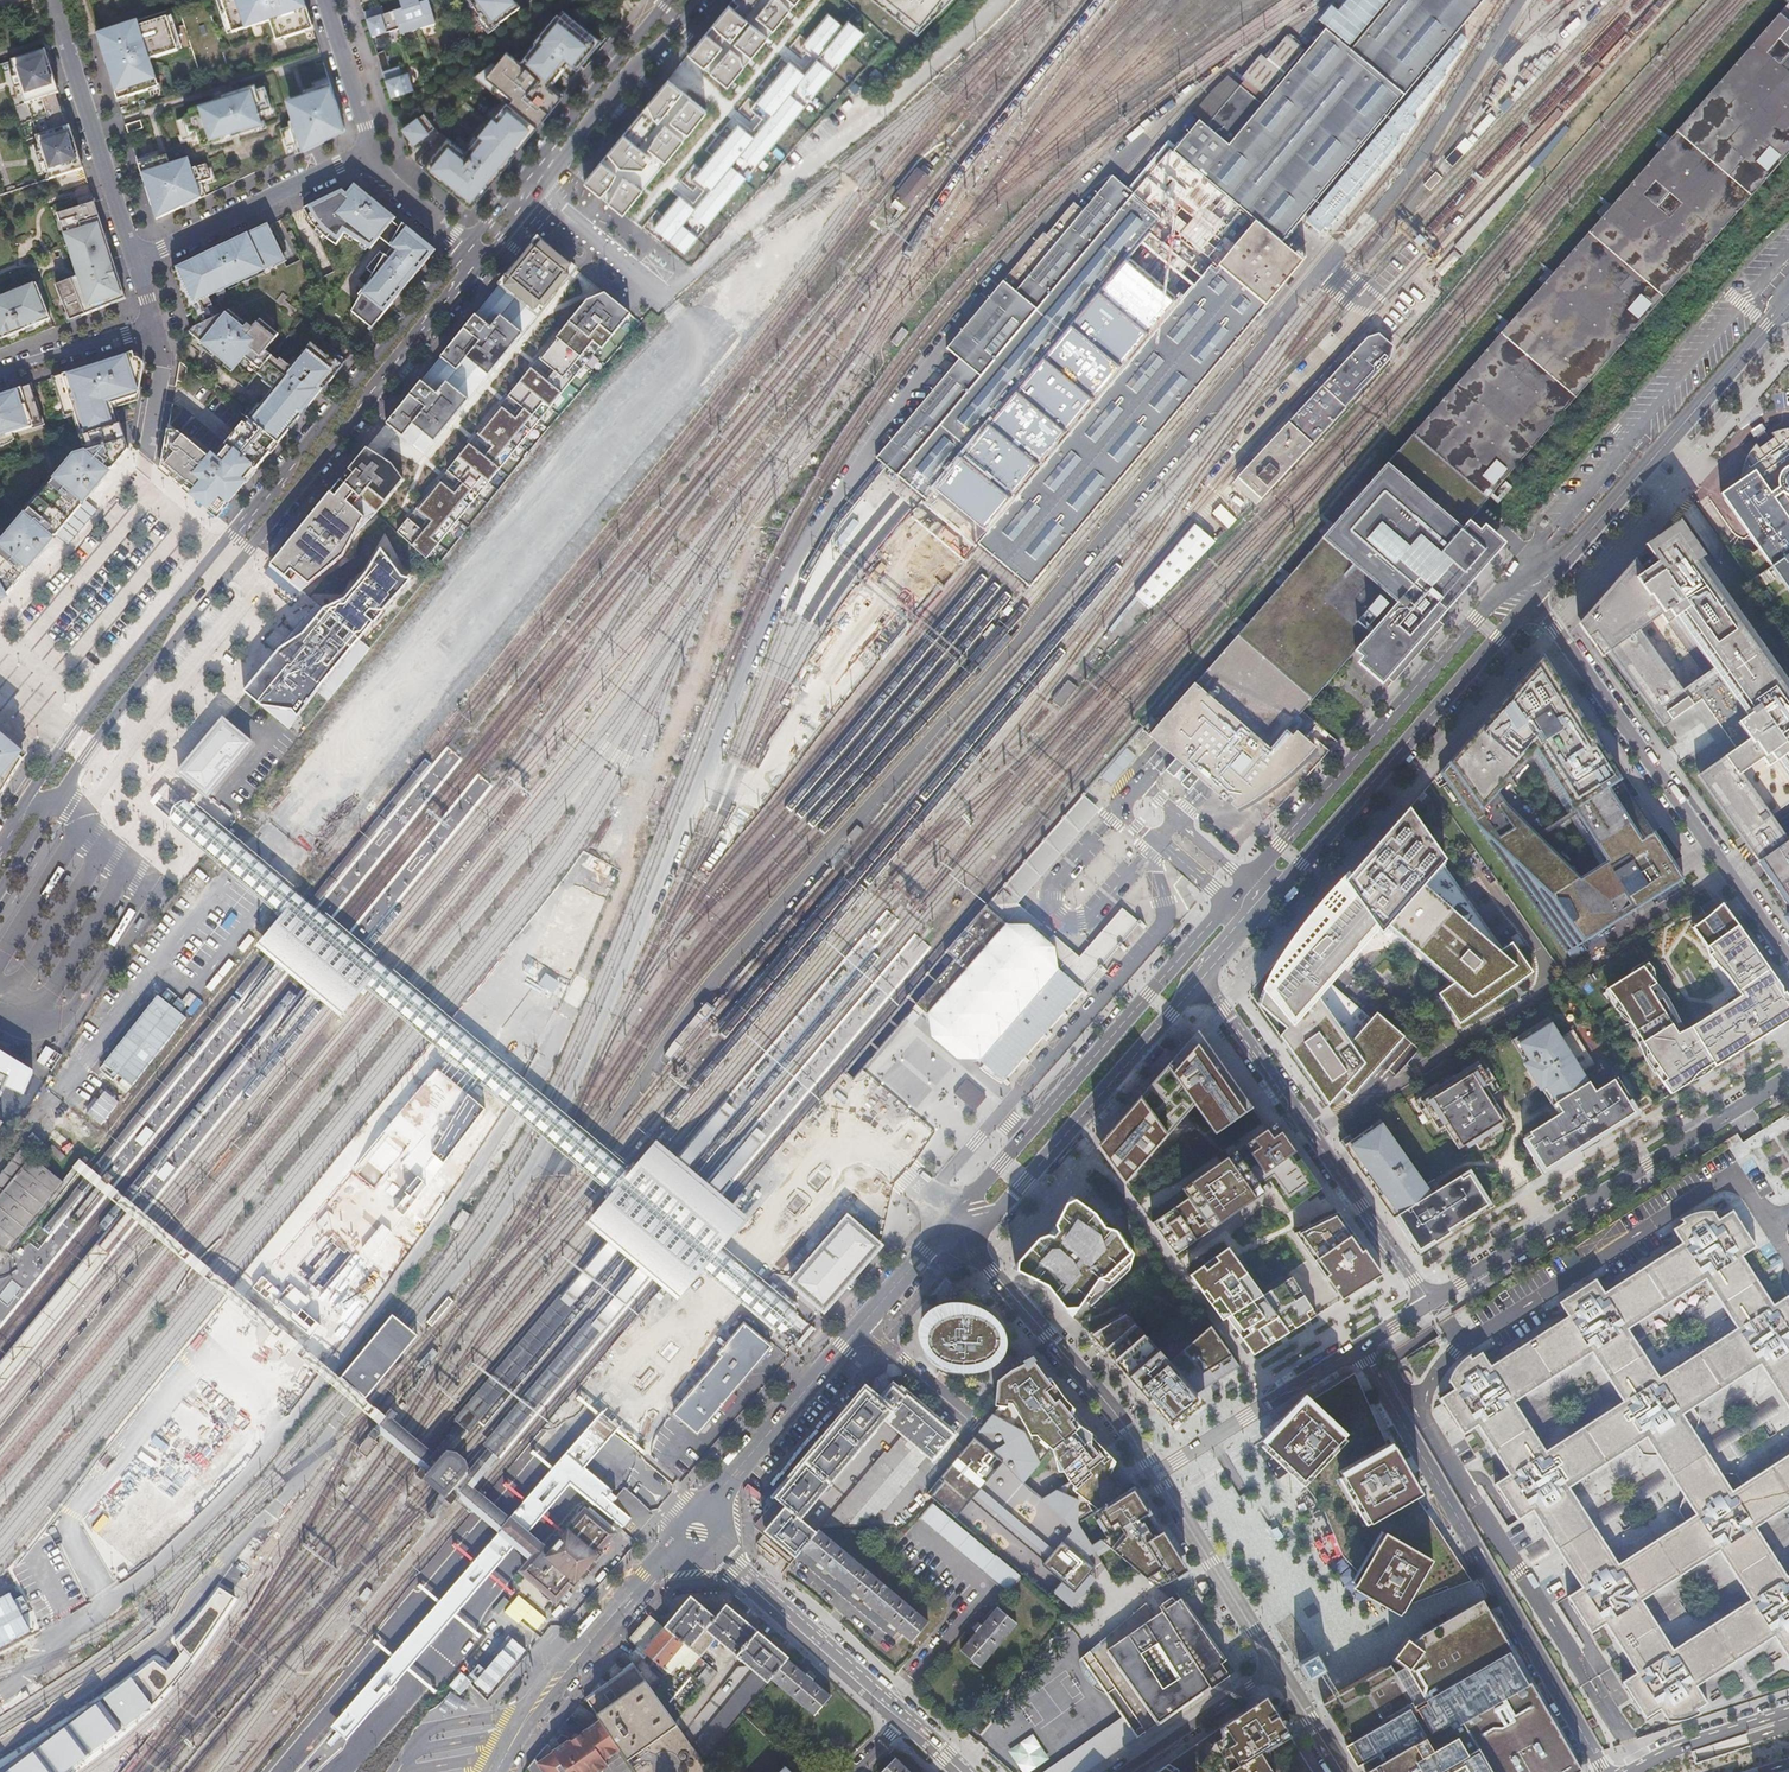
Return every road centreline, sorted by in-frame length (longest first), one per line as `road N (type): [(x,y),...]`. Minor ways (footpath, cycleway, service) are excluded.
road 1 (tertiary): [(1542,566),(1475,621),(1224,900),(947,1228)]
road 2 (residential): [(1359,1347),(1606,1771)]
road 3 (tertiary): [(1207,970),(1532,603)]
road 4 (residential): [(1532,603),(1788,960)]
road 5 (residential): [(1788,1077),(1437,1298)]
road 6 (residential): [(1437,1298),(1207,970)]
road 7 (tertiary): [(237,563),(484,261)]
road 8 (tertiary): [(465,246),(219,548)]
road 9 (tertiary): [(947,1228),(997,1211),(1207,970)]
road 10 (tertiary): [(219,548),(70,734),(0,842)]
road 11 (tertiary): [(484,261),(701,0)]
road 12 (tertiary): [(1571,554),(1788,305)]
road 13 (residential): [(1155,1477),(947,1228)]
road 14 (tertiary): [(668,0),(465,246)]
road 15 (tertiary): [(497,1771),(549,1688),(697,1529)]
road 16 (tertiary): [(0,891),(90,748),(168,649)]
road 17 (tertiary): [(697,1529),(906,1715)]
road 18 (residential): [(48,0),(135,263)]
road 19 (residential): [(154,325),(162,367),(141,485),(219,548)]
road 20 (tertiary): [(697,1529),(860,1328)]
road 21 (residential): [(135,263),(357,162)]
road 22 (residential): [(1359,1347),(1155,1477)]
road 23 (residential): [(1275,1664),(1155,1477)]
road 24 (unclassified): [(1275,1664),(1127,1771)]
road 25 (residential): [(357,162),(362,128),(321,0)]
road 26 (tertiary): [(1788,1712),(1631,1771)]
road 27 (residential): [(154,325),(0,374)]
road 28 (residential): [(974,1424),(860,1328)]
road 29 (residential): [(465,246),(357,162)]
road 30 (tertiary): [(860,1328),(947,1228)]
road 31 (residential): [(1338,1771),(1275,1664)]

